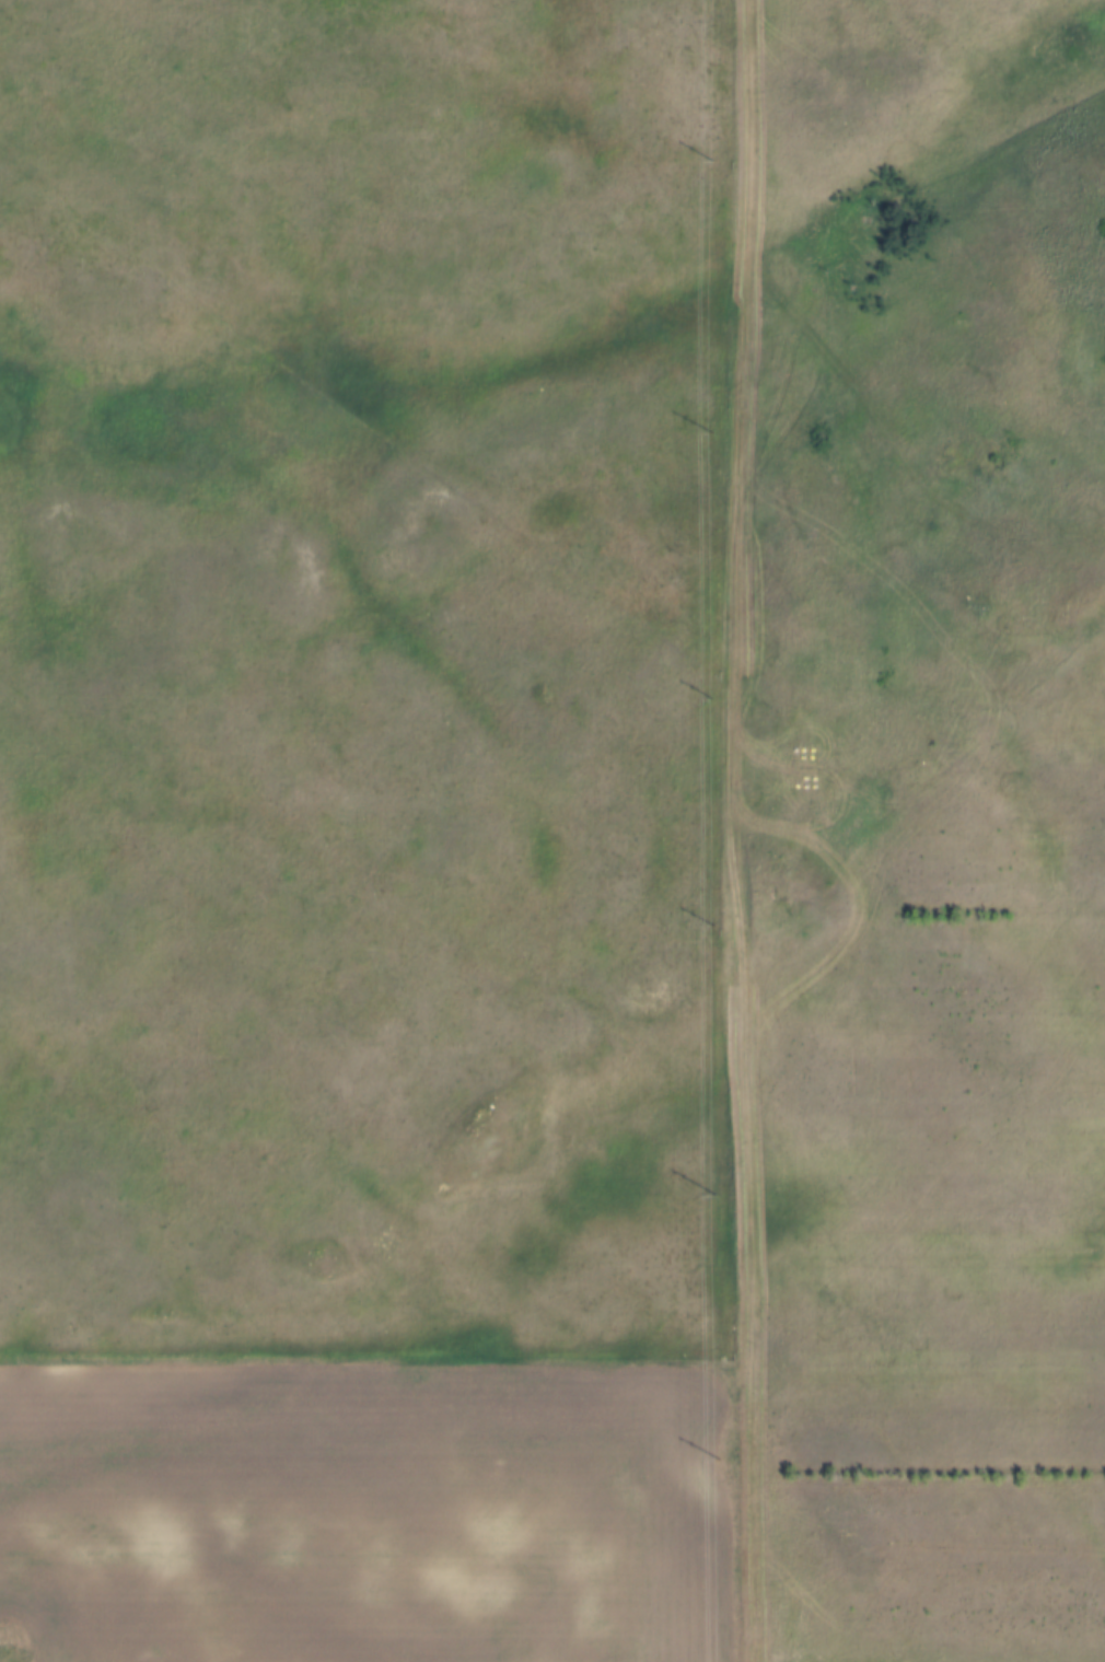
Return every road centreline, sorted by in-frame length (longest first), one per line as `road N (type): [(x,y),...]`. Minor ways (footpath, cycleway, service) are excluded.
road 1 (track): [(753,1661),(747,1170),(728,776),(746,0)]

